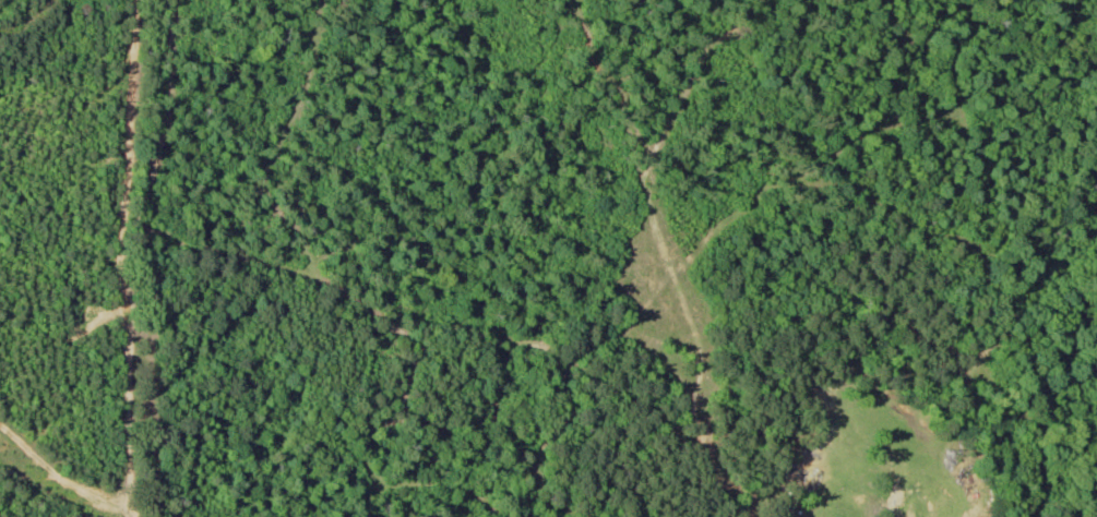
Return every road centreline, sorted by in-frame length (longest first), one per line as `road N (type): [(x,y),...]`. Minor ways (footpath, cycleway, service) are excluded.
road 1 (residential): [(770,516),(719,483),(695,430),(710,392),(708,357),(654,248),(645,193),(660,104),(592,37),(577,0)]
road 2 (residential): [(146,226),(305,274),(437,351),(485,365),(576,349),(680,306)]
road 3 (residential): [(1034,516),(1044,497),(1027,412),(1035,360),(971,242),(979,185),(953,81),(963,63),(969,0)]
road 4 (residential): [(172,0),(165,131),(141,215),(157,299),(166,516)]
road 5 (residential): [(418,341),(407,382),(362,410),(362,437),(345,447),(351,462),(426,483),(474,516)]

